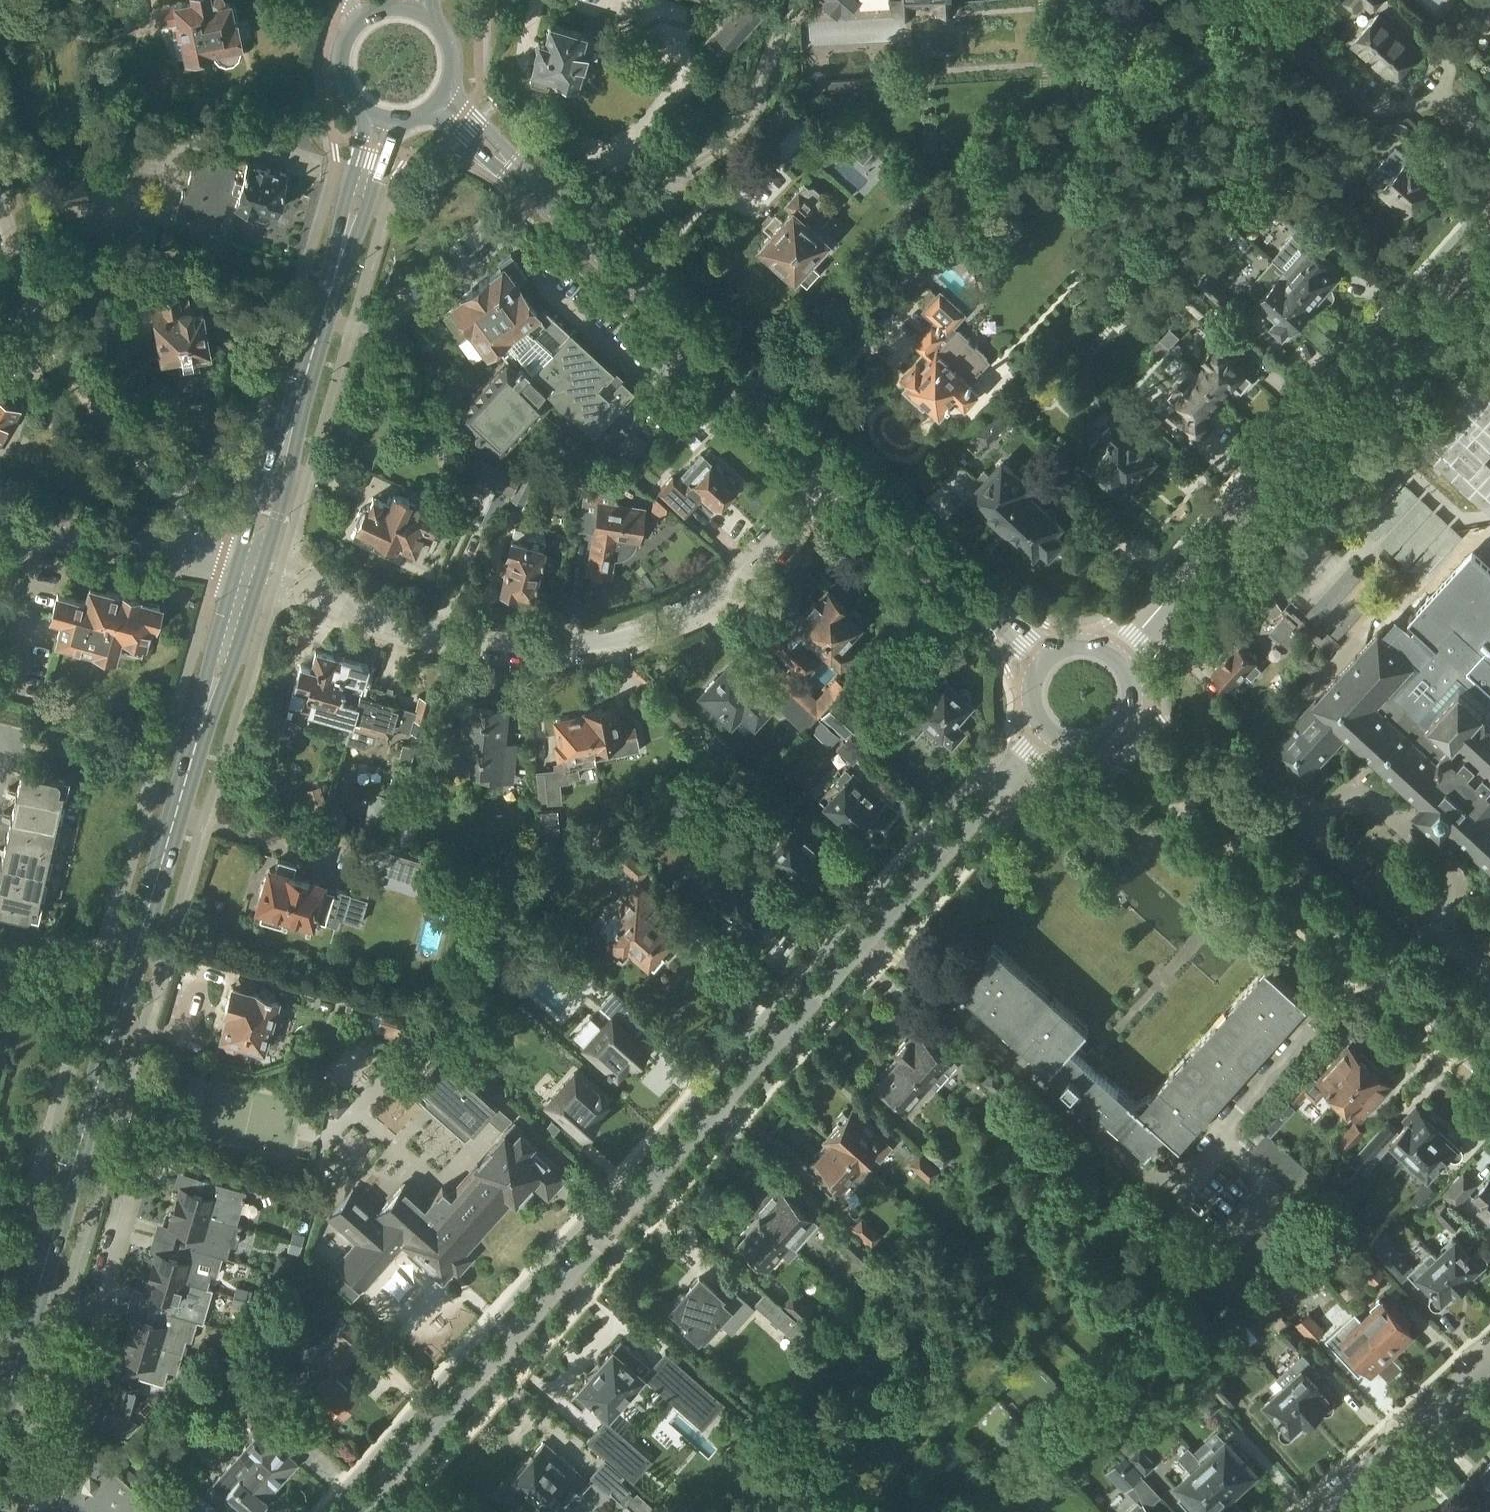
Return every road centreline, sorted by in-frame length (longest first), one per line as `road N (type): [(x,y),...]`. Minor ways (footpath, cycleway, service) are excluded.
road 1 (residential): [(0,1400),(253,569)]
road 2 (residential): [(873,934),(355,1511)]
road 3 (residential): [(325,597),(480,650),(613,638),(720,589),(825,473)]
road 4 (residential): [(1123,657),(1489,242)]
road 5 (tertiary): [(825,473),(588,250),(448,100)]
road 6 (tertiary): [(1489,1066),(1123,736)]
road 7 (residential): [(253,569),(378,125)]
road 8 (residential): [(182,554),(187,516),(174,491),(113,426),(33,318),(0,242)]
road 9 (tertiary): [(1038,663),(825,473)]
road 10 (residential): [(873,934),(1046,738)]
road 11 (residential): [(1312,1511),(1489,1348)]
road 12 (residential): [(182,554),(0,523)]
road 13 (tertiary): [(358,15),(339,42),(335,74),(349,104),(378,125)]
road 14 (tertiary): [(448,100),(460,74),(455,38),(414,3)]

